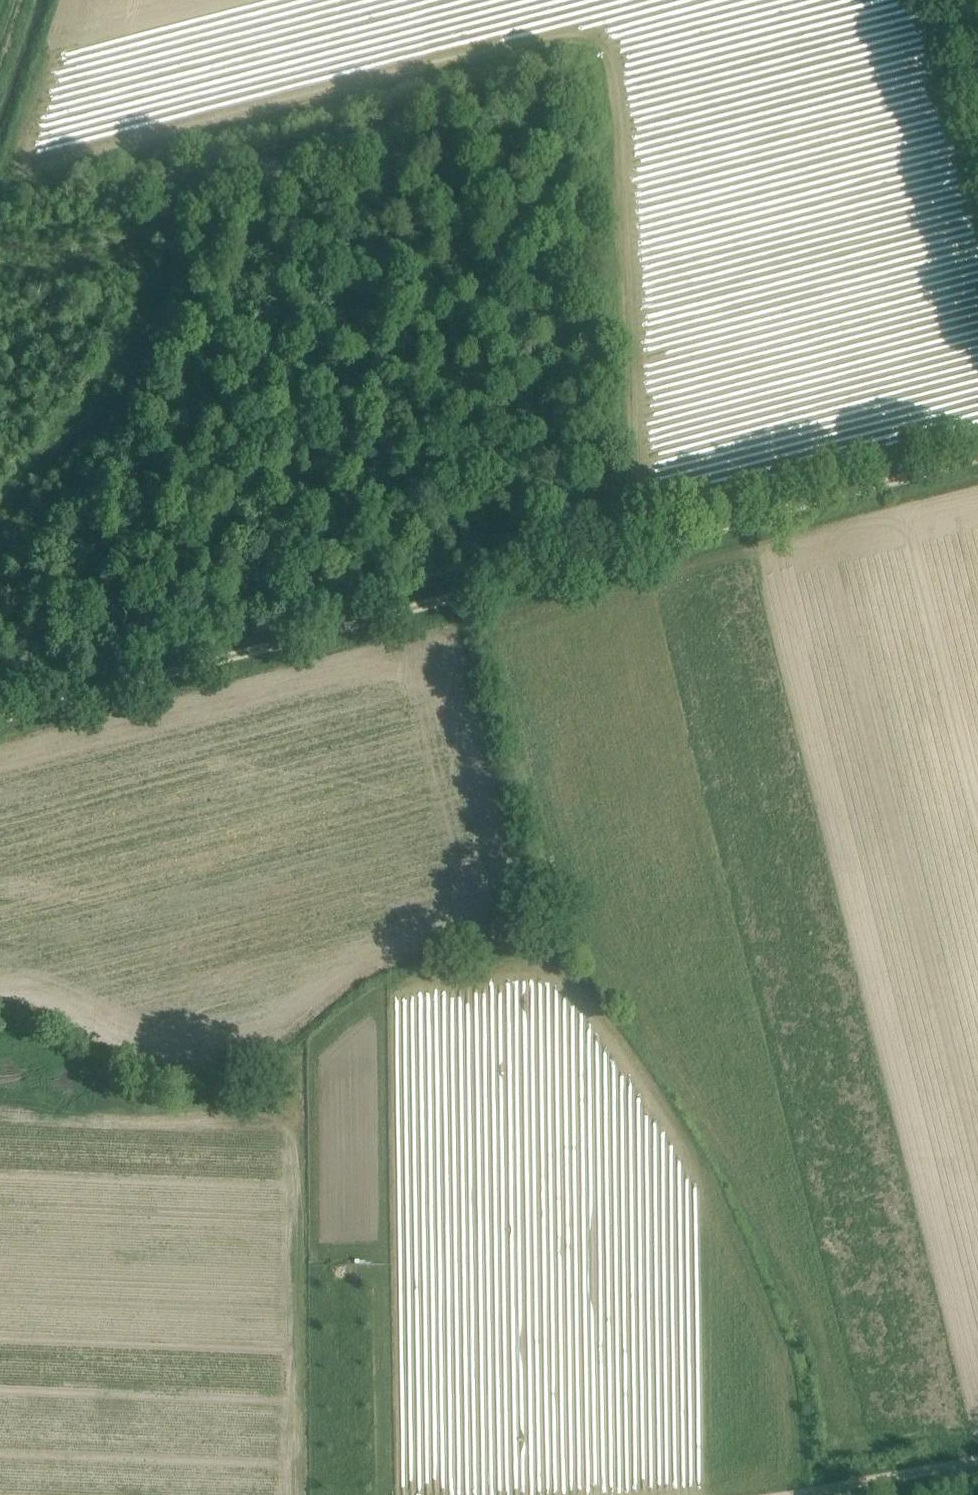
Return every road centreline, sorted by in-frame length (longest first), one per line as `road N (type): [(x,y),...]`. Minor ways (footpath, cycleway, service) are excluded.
road 1 (track): [(0,715),(977,459)]
road 2 (track): [(809,1494),(977,1467)]

